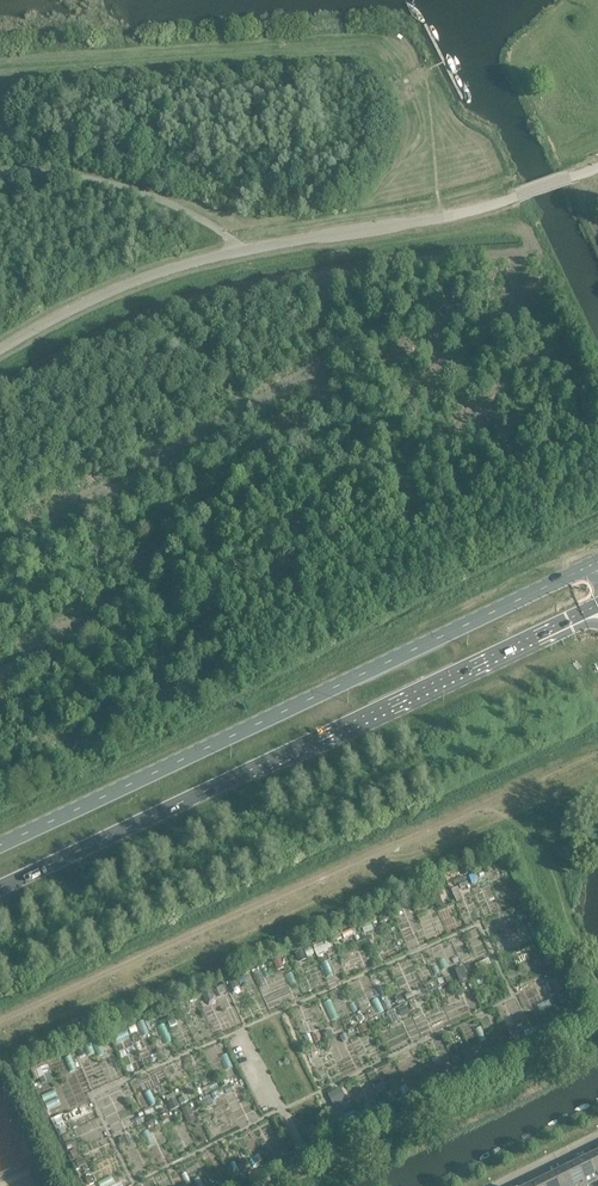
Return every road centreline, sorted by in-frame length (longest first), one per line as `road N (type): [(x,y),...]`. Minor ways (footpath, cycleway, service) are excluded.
road 1 (trunk): [(0,887),(597,603)]
road 2 (trunk): [(597,561),(0,844)]
road 3 (unclassified): [(0,351),(92,299),(171,269),(439,217),(597,168)]

